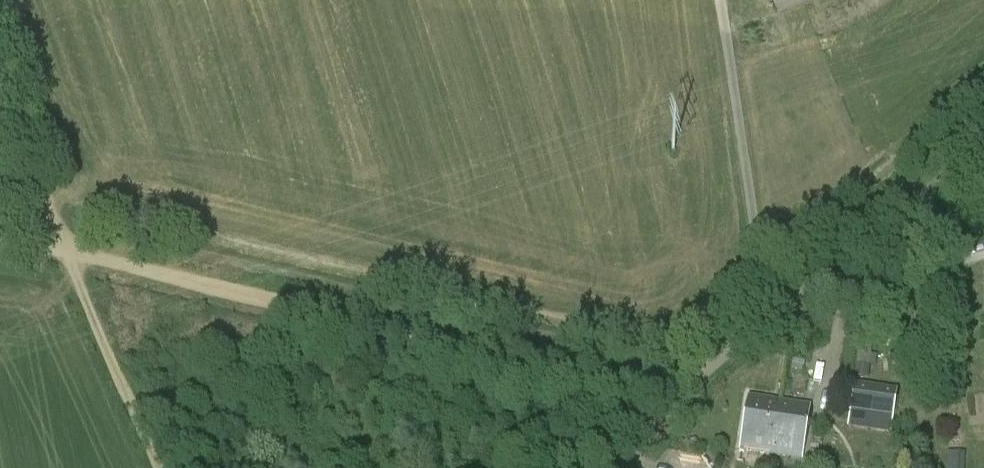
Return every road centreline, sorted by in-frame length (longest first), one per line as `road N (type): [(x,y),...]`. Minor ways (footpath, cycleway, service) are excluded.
road 1 (track): [(64,251),(680,393)]
road 2 (tertiary): [(614,467),(709,363),(820,279)]
road 3 (track): [(159,467),(64,251)]
road 4 (tertiary): [(820,279),(983,151)]
road 5 (track): [(64,251),(0,62)]
road 6 (unclassified): [(983,253),(857,291),(820,279)]

